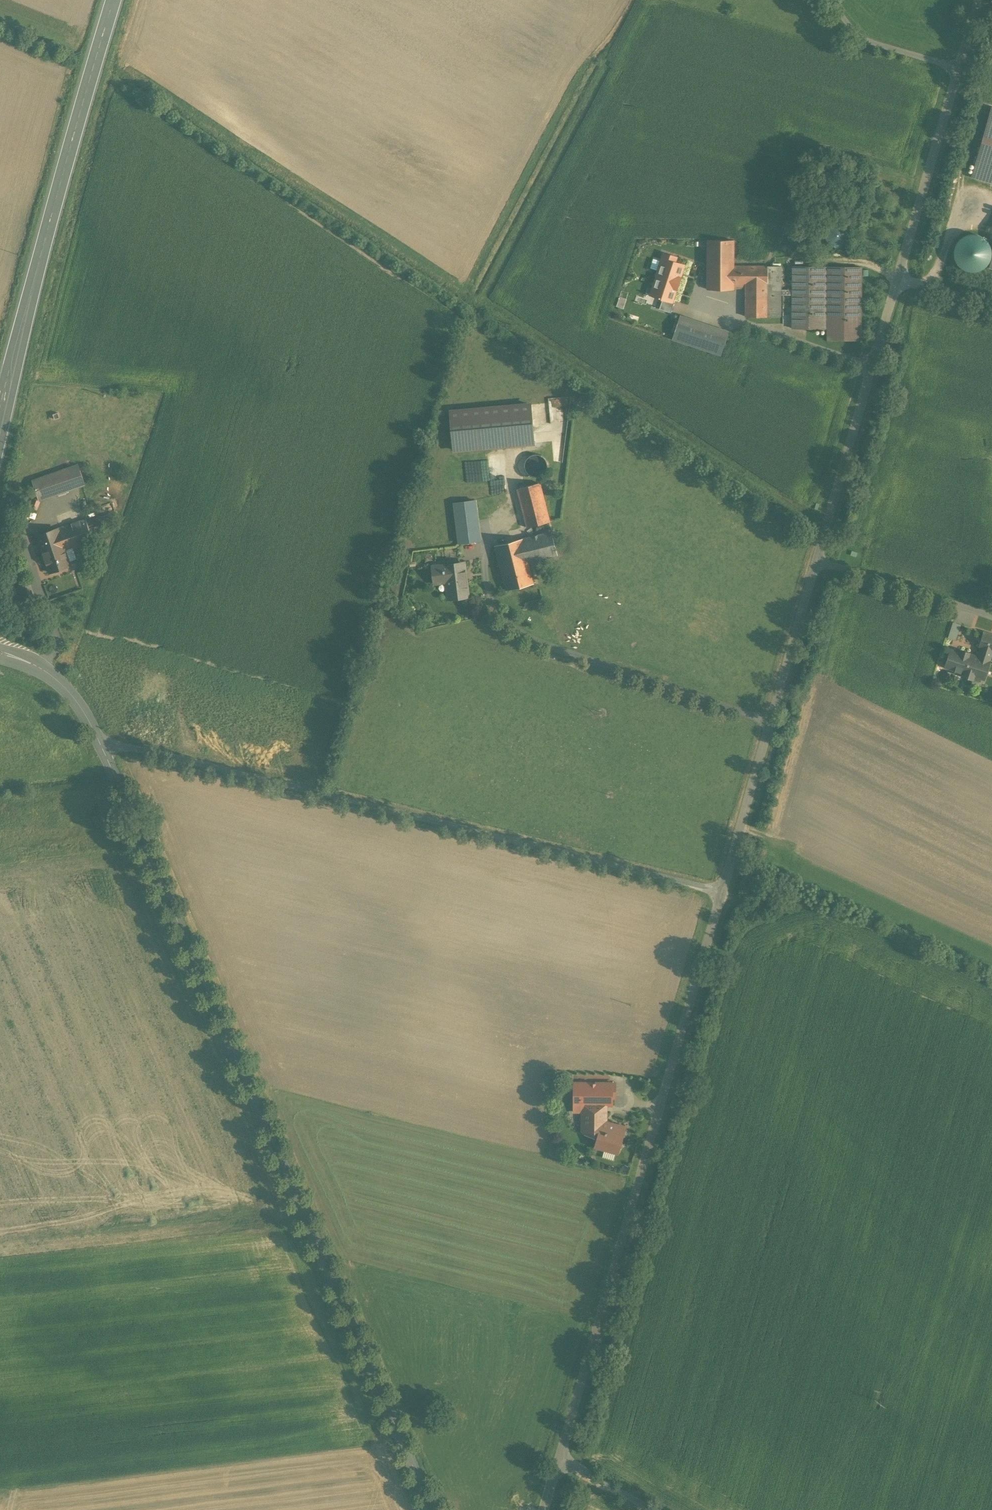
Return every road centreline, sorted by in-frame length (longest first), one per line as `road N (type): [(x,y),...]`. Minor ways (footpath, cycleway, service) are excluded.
road 1 (tertiary): [(433,1509),(101,748)]
road 2 (unclassified): [(723,893),(127,746),(101,748)]
road 3 (unclassified): [(899,279),(723,893)]
road 4 (unclassified): [(723,893),(560,1460)]
road 5 (secondary): [(112,0),(0,416)]
road 6 (unclassified): [(979,0),(899,279)]
road 7 (tertiary): [(101,748),(56,679),(0,652)]

